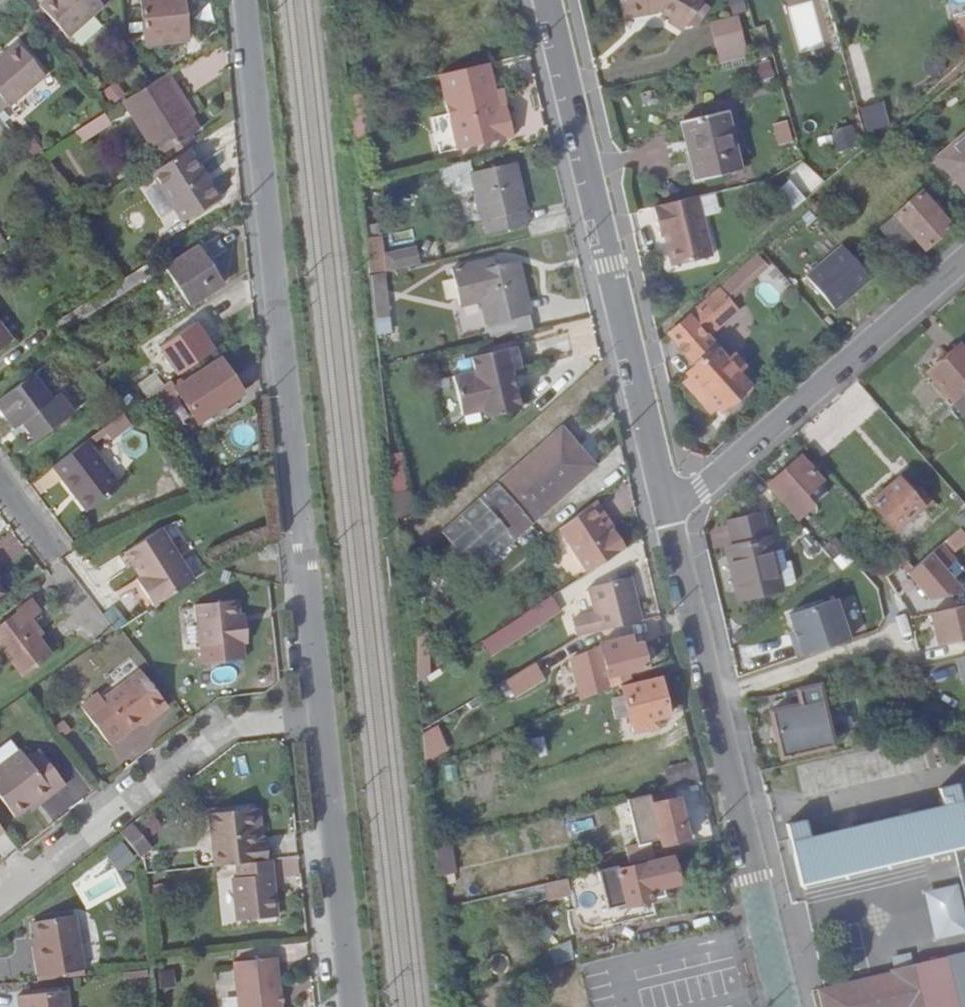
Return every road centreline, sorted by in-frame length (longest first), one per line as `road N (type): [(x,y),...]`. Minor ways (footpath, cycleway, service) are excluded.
road 1 (unclassified): [(314,707),(244,0)]
road 2 (residential): [(670,512),(548,0)]
road 3 (residential): [(785,1006),(670,512)]
road 4 (residential): [(670,512),(964,255)]
road 5 (residential): [(314,707),(219,720),(0,901)]
road 6 (unclassified): [(347,1006),(314,707)]

